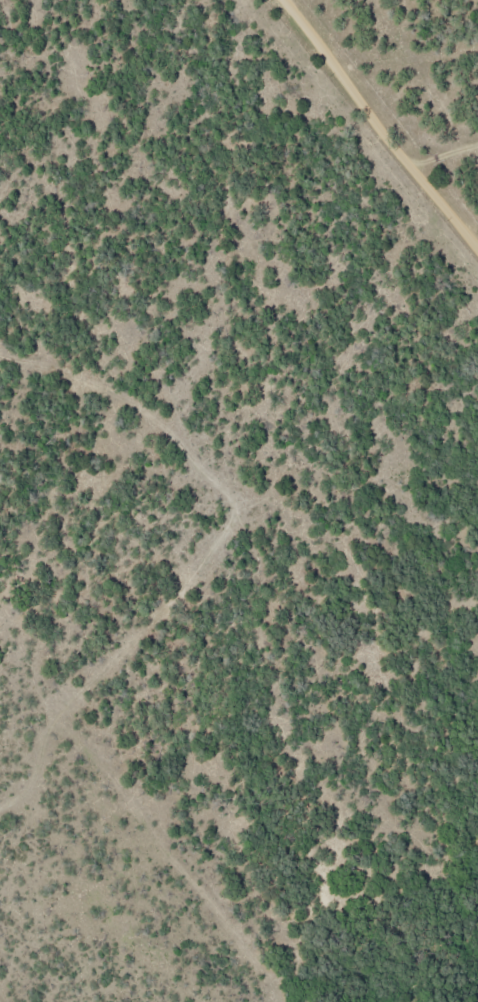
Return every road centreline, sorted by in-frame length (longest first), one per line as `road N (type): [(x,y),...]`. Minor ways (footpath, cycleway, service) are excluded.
road 1 (residential): [(477,232),(291,0)]

